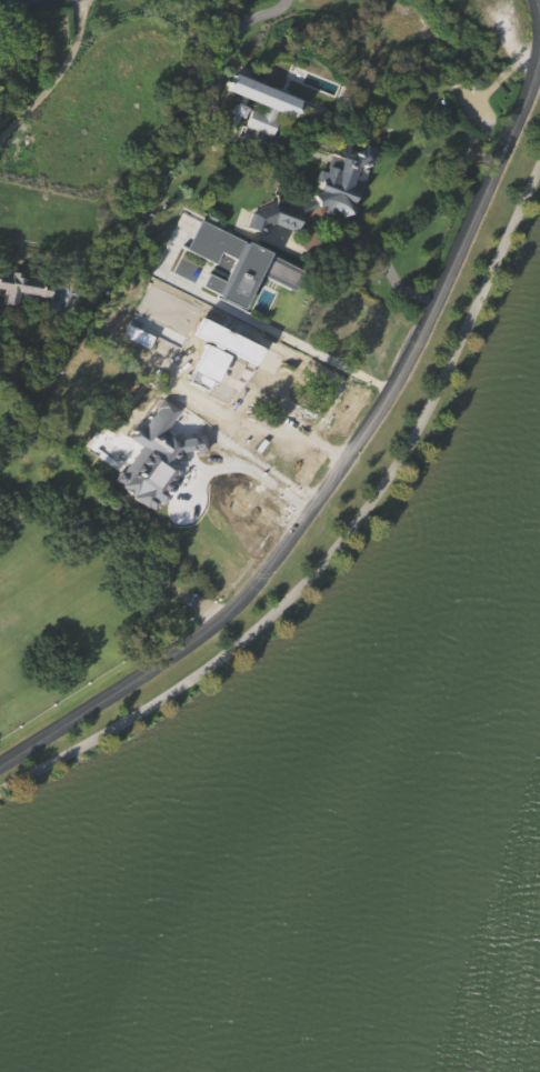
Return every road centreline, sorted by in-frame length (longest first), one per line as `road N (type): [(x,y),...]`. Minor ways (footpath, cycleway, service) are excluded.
road 1 (tertiary): [(535,0),(539,47),(522,108),(433,308),(359,441),(228,614),(0,767)]

